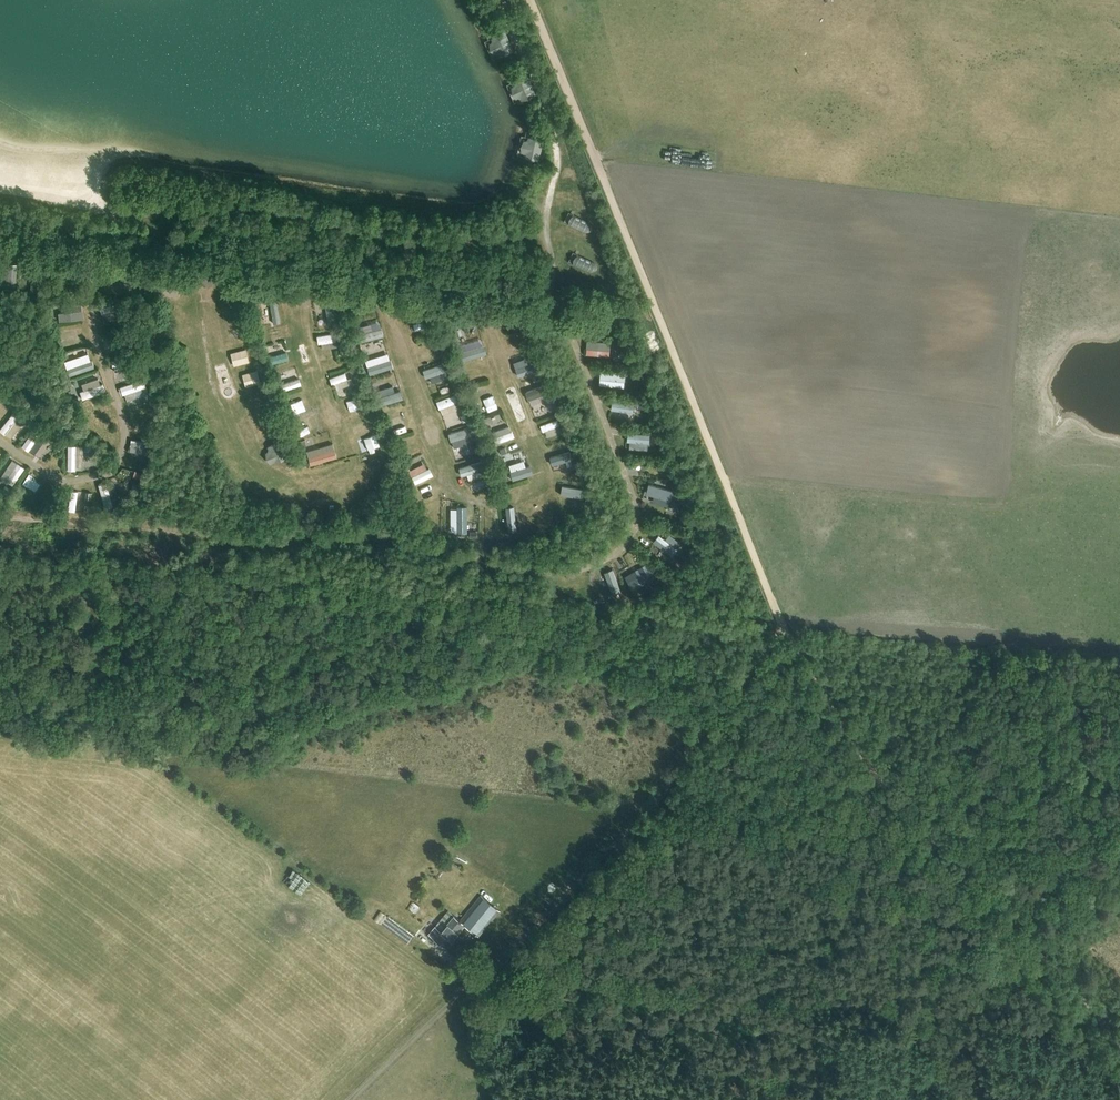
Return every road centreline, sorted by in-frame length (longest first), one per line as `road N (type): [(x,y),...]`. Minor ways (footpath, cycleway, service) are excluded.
road 1 (track): [(782,624),(530,0)]
road 2 (track): [(350,1099),(663,793),(782,624)]
road 3 (track): [(0,184),(111,210),(247,206),(422,239),(509,236),(547,216)]
road 4 (track): [(549,572),(0,513)]
road 5 (track): [(1119,1044),(869,766),(782,624)]
road 6 (track): [(553,299),(547,216),(555,129),(502,0)]

